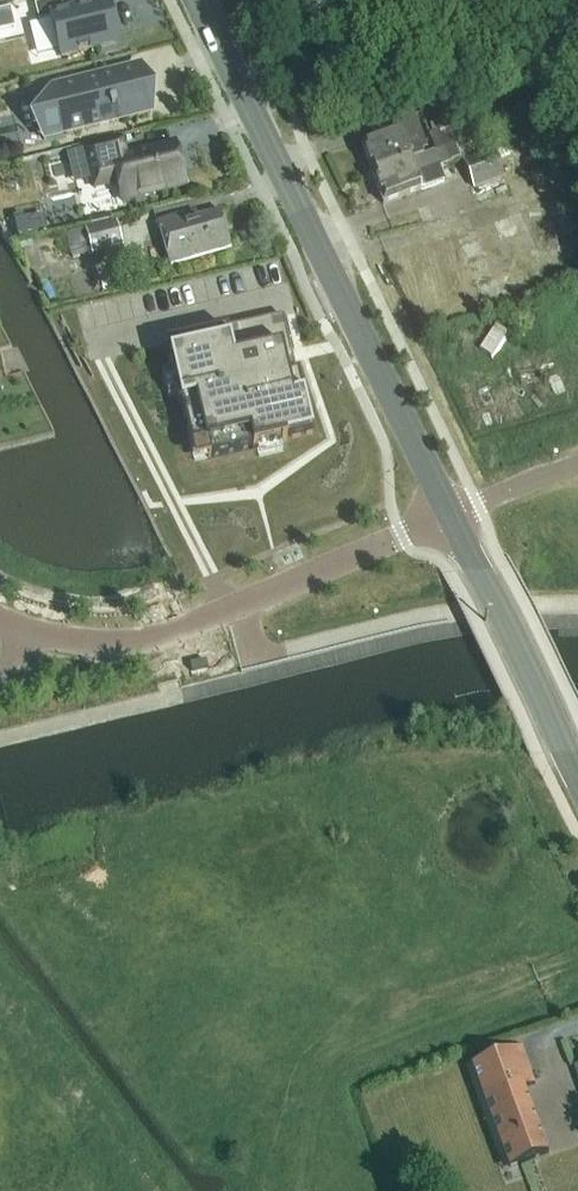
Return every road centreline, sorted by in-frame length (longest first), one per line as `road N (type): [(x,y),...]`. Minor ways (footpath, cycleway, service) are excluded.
road 1 (secondary): [(449,513),(197,0)]
road 2 (residential): [(27,632),(97,641),(188,625),(449,513)]
road 3 (track): [(577,963),(355,1041),(330,1062),(317,1095),(305,1190)]
road 4 (secondary): [(577,771),(449,513)]

